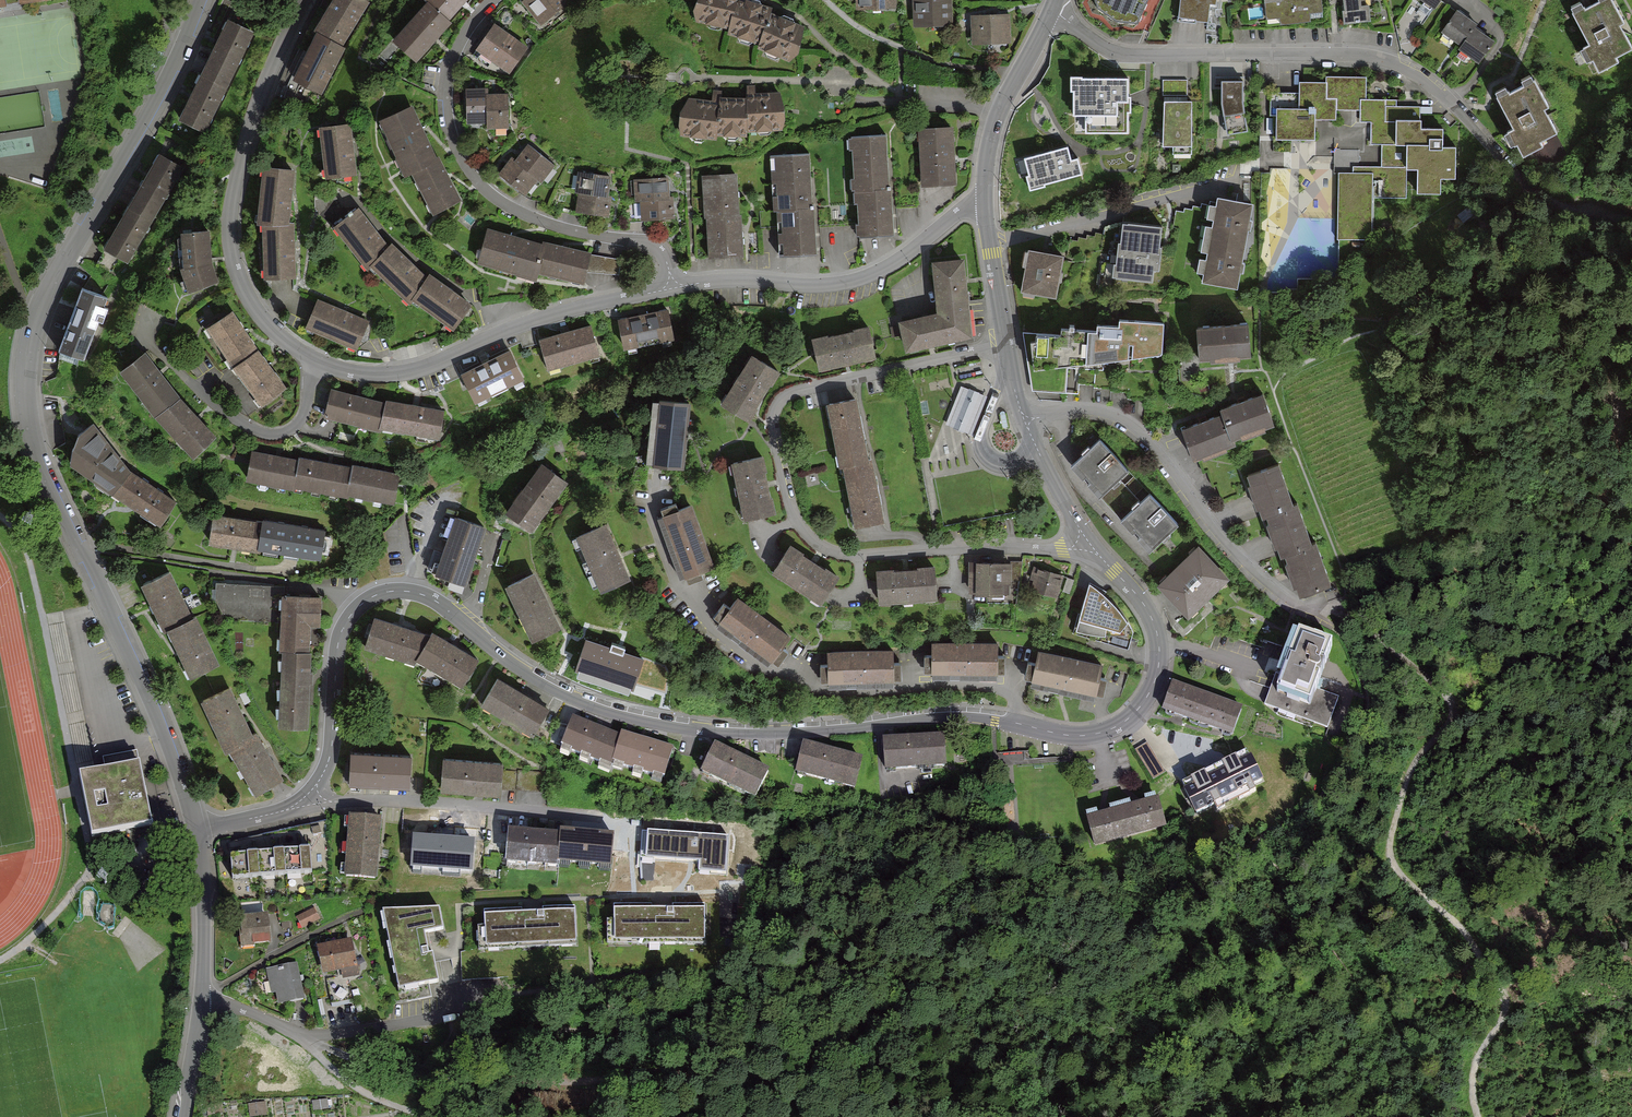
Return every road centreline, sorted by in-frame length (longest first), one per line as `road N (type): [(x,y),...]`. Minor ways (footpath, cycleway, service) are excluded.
road 1 (residential): [(303,802),(332,743),(343,629),(368,599),(400,590),(442,606),(554,691),(645,722),(784,733),(976,715),(1037,728)]
road 2 (residential): [(196,835),(146,693),(39,465),(24,381),(42,302),(171,71),(201,0)]
road 3 (residential): [(1006,343),(784,394),(770,418),(786,501),(810,537),(854,554),(1086,543)]
road 4 (track): [(1332,610),(1421,672),(1455,708),(1412,772),(1390,852),(1404,880),(1490,969),(1501,992),(1503,1014),(1475,1074),(1479,1116)]
road 5 (residential): [(662,472),(653,516),(674,578),(705,619),(764,668),(810,689),(858,694),(1007,689),(1037,728)]
road 6 (residential): [(1054,10),(1125,53),(1335,54),(1411,69),(1445,93),(1524,183)]
road 7 (track): [(302,1034),(369,1060),(504,1079),(673,1078),(752,1091)]
road 8 (residential): [(495,0),(465,34),(444,90),(459,151),(494,194),(528,213),(658,248),(674,288)]
road 9 (residential): [(317,365),(251,302),(231,227),(253,124),(304,0)]
road 10 (residential): [(1025,421),(1091,410),(1120,417),(1153,445),(1241,559),(1325,618)]
road 11 (residential): [(674,288),(524,322),(410,372),(362,375),(317,365)]
road 12 (residential): [(985,203),(964,208),(901,261),(866,278),(817,286),(717,278),(674,288)]
road 13 (residential): [(202,1000),(302,1034),(348,1032),(431,1019),(507,987)]
road 14 (residential): [(1037,728),(1073,736),(1109,730),(1135,713),(1154,682),(1153,621),(1086,543)]
road 15 (residential): [(303,802),(405,801),(581,818)]
road 16 (residential): [(149,319),(158,351),(207,398),(264,430),(278,432),(300,419),(317,365)]
road 17 (residential): [(991,244),(1231,182)]
road 18 (track): [(431,1019),(672,1027)]
road 19 (residential): [(202,1000),(205,883),(196,835)]
road 20 (track): [(302,1034),(355,1087),(423,1116)]
road 21 (residential): [(1086,543),(1025,421)]

